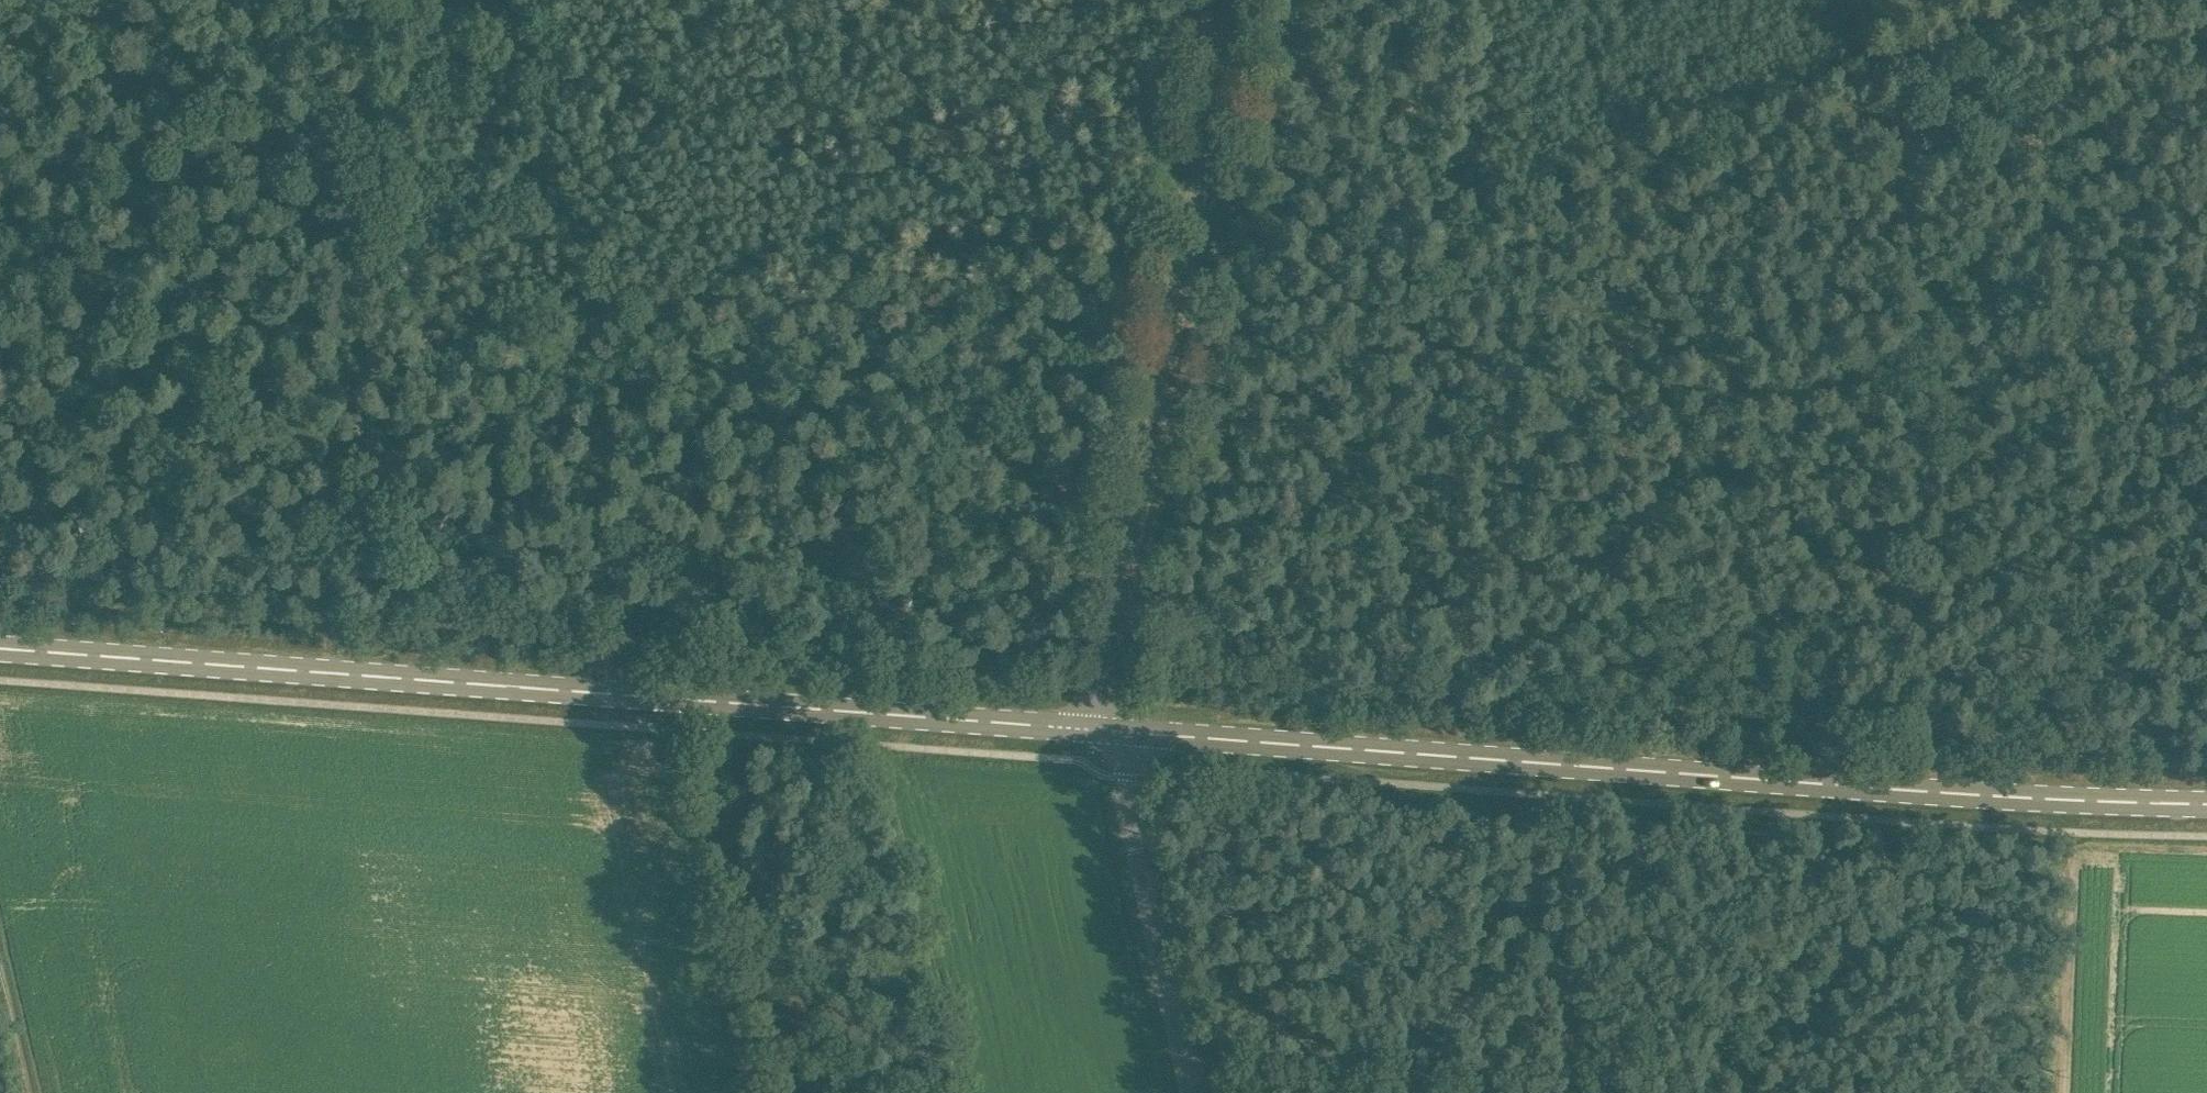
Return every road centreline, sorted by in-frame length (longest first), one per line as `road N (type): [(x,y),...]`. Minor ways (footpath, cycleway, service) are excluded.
road 1 (secondary): [(0,649),(1109,729)]
road 2 (secondary): [(1109,729),(2206,804)]
road 3 (unclassified): [(1109,729),(1108,617),(1191,235),(1231,0)]
road 4 (track): [(373,0),(334,625)]
road 5 (unclassified): [(1193,1092),(1126,777),(1109,729)]

